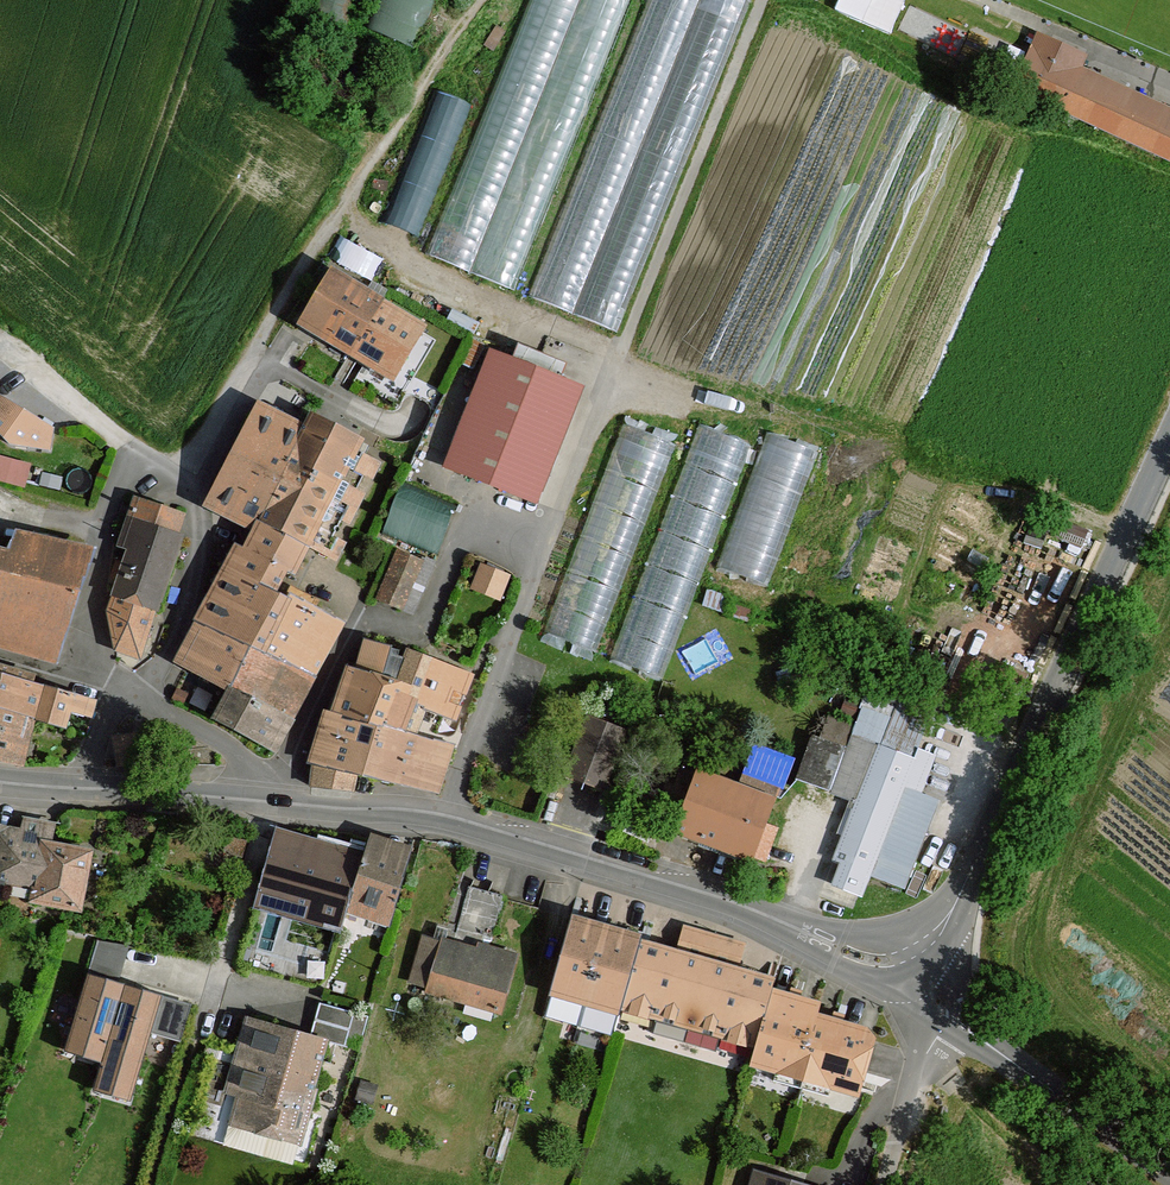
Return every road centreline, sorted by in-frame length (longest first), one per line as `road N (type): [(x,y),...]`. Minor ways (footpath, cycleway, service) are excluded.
road 1 (unclassified): [(888,962),(915,952),(951,912),(1169,439)]
road 2 (track): [(173,474),(479,0)]
road 3 (residential): [(139,697),(185,622),(201,510),(191,486),(127,444),(111,490),(80,682)]
road 4 (residential): [(626,340),(444,814)]
road 5 (unclassified): [(888,962),(845,953),(722,898),(444,814)]
road 6 (track): [(762,0),(626,340)]
road 7 (track): [(346,195),(357,219),(402,262),(619,358)]
road 8 (unclassified): [(948,1016),(1169,1171)]
road 9 (residential): [(194,1051),(274,802)]
road 10 (residential): [(274,802),(364,609)]
road 11 (unclassified): [(274,802),(80,787)]
road 12 (residential): [(274,802),(235,752),(139,697)]
road 13 (unclassified): [(444,814),(274,802)]
road 14 (track): [(980,1184),(997,1120),(921,1056)]
road 15 (track): [(143,1184),(194,1051)]

